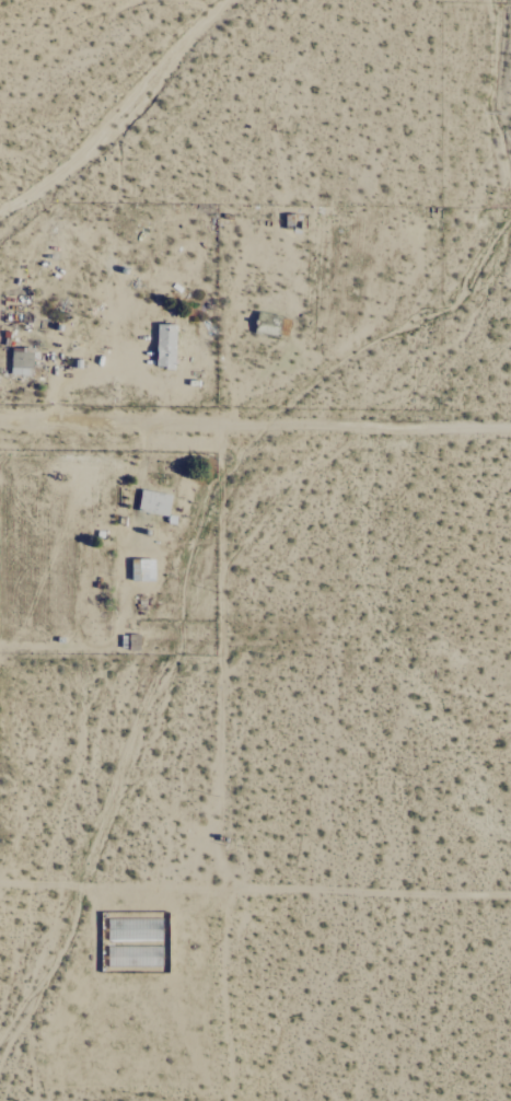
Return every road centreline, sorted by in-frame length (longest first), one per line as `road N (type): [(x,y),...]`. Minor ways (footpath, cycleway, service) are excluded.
road 1 (track): [(95,1100),(118,1083),(230,880),(231,410)]
road 2 (track): [(510,424),(0,408)]
road 3 (track): [(510,891),(0,877)]

